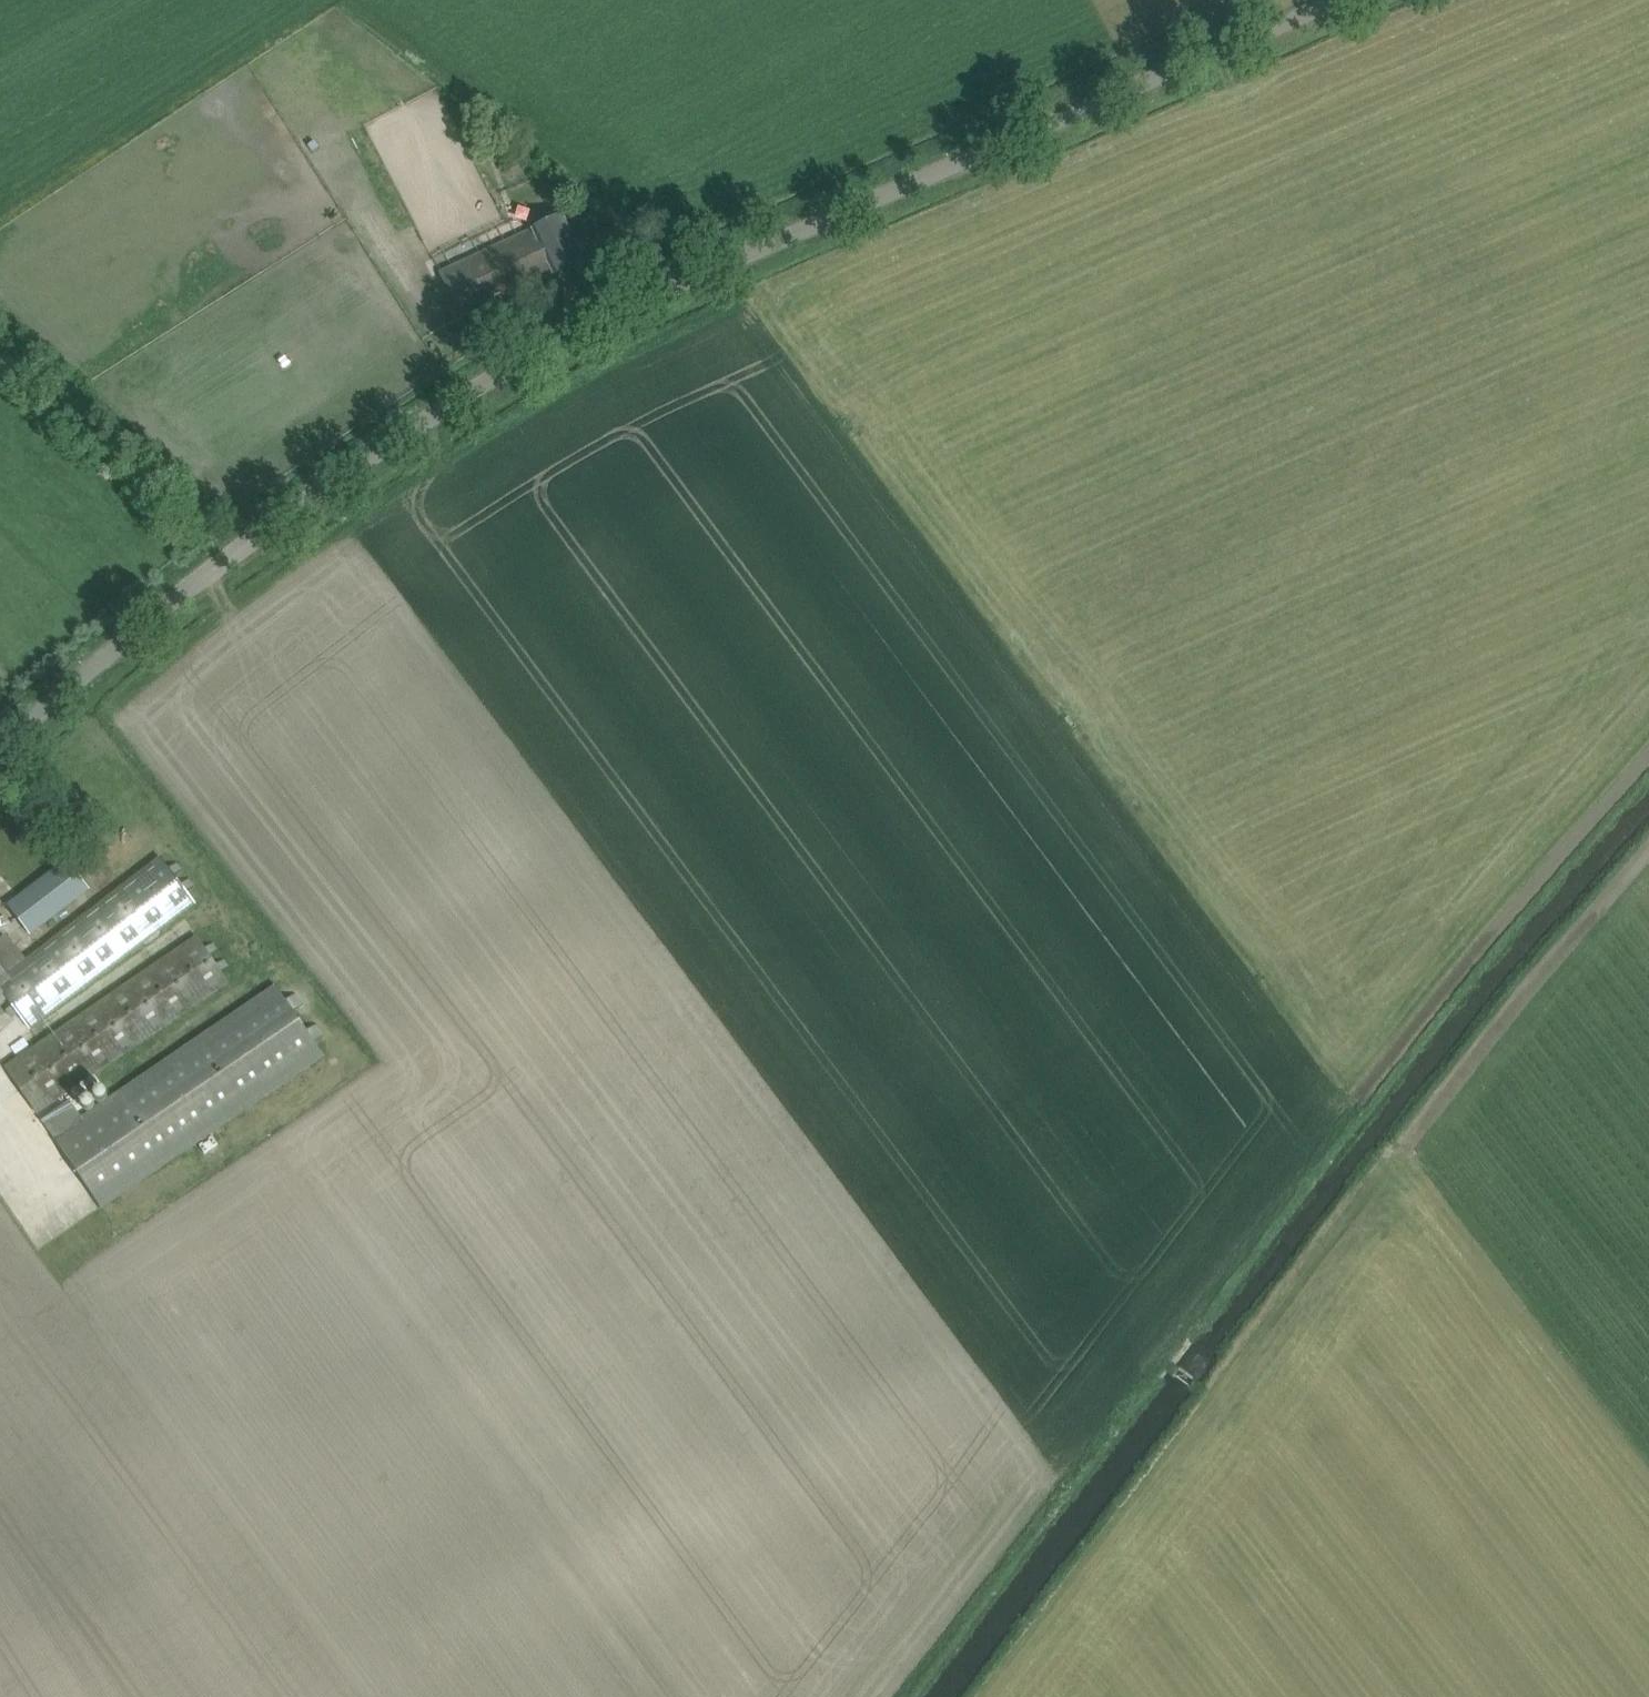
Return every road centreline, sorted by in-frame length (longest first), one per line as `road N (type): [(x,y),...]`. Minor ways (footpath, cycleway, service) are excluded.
road 1 (unclassified): [(0,742),(226,550),(542,345),(658,285),(1321,0)]

